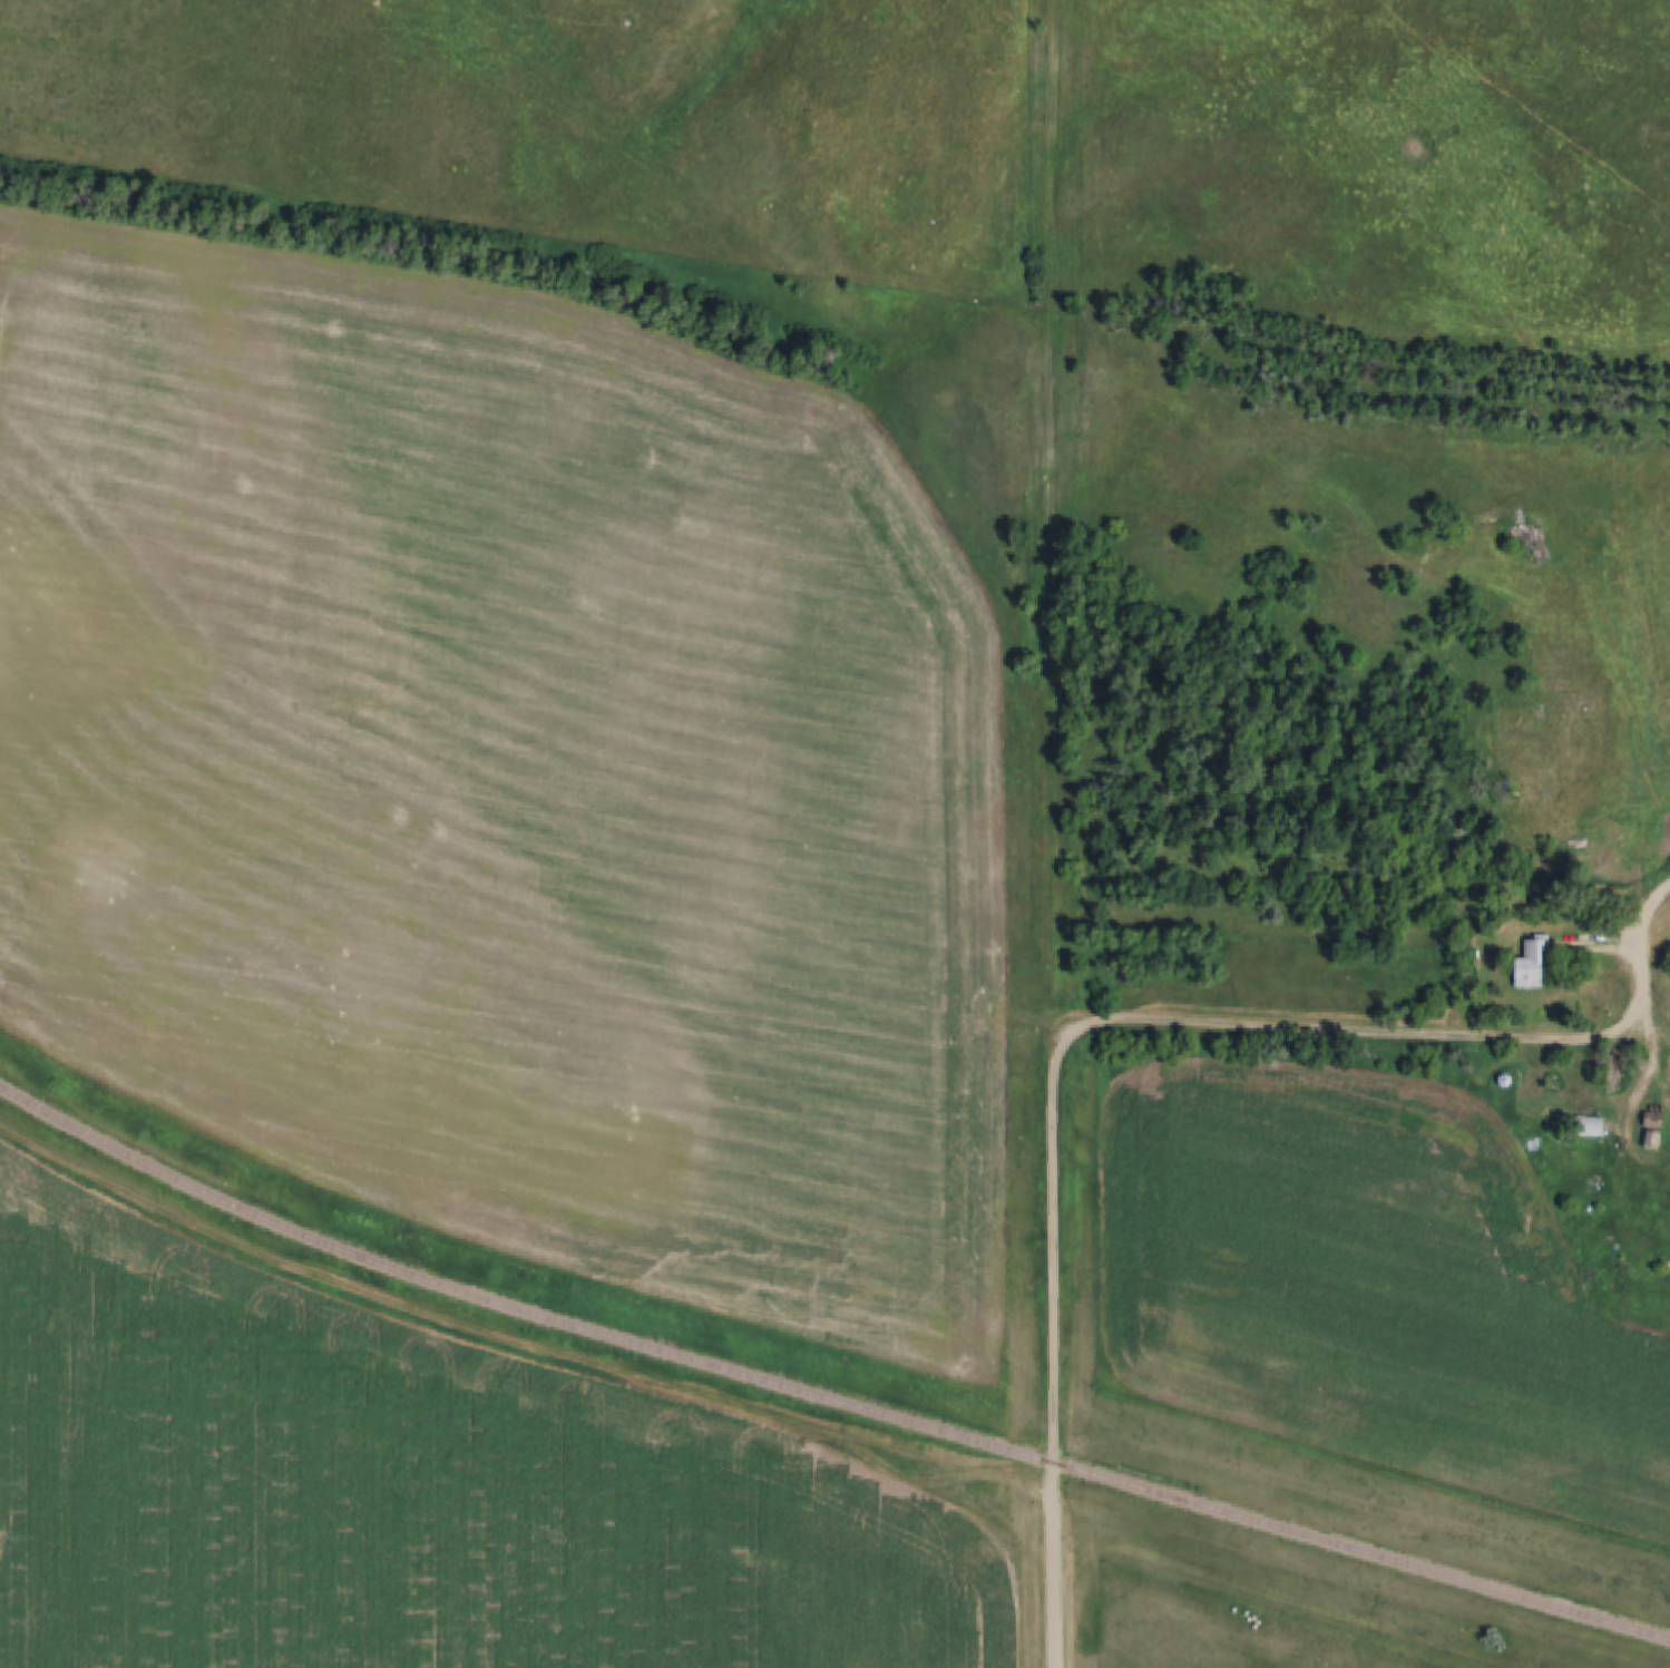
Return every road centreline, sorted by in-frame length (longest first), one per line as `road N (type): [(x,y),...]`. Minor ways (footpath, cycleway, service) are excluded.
road 1 (track): [(1068,1040),(1056,989),(1052,891),(1063,0)]
road 2 (residential): [(1059,1667),(1058,1076),(1068,1040)]

